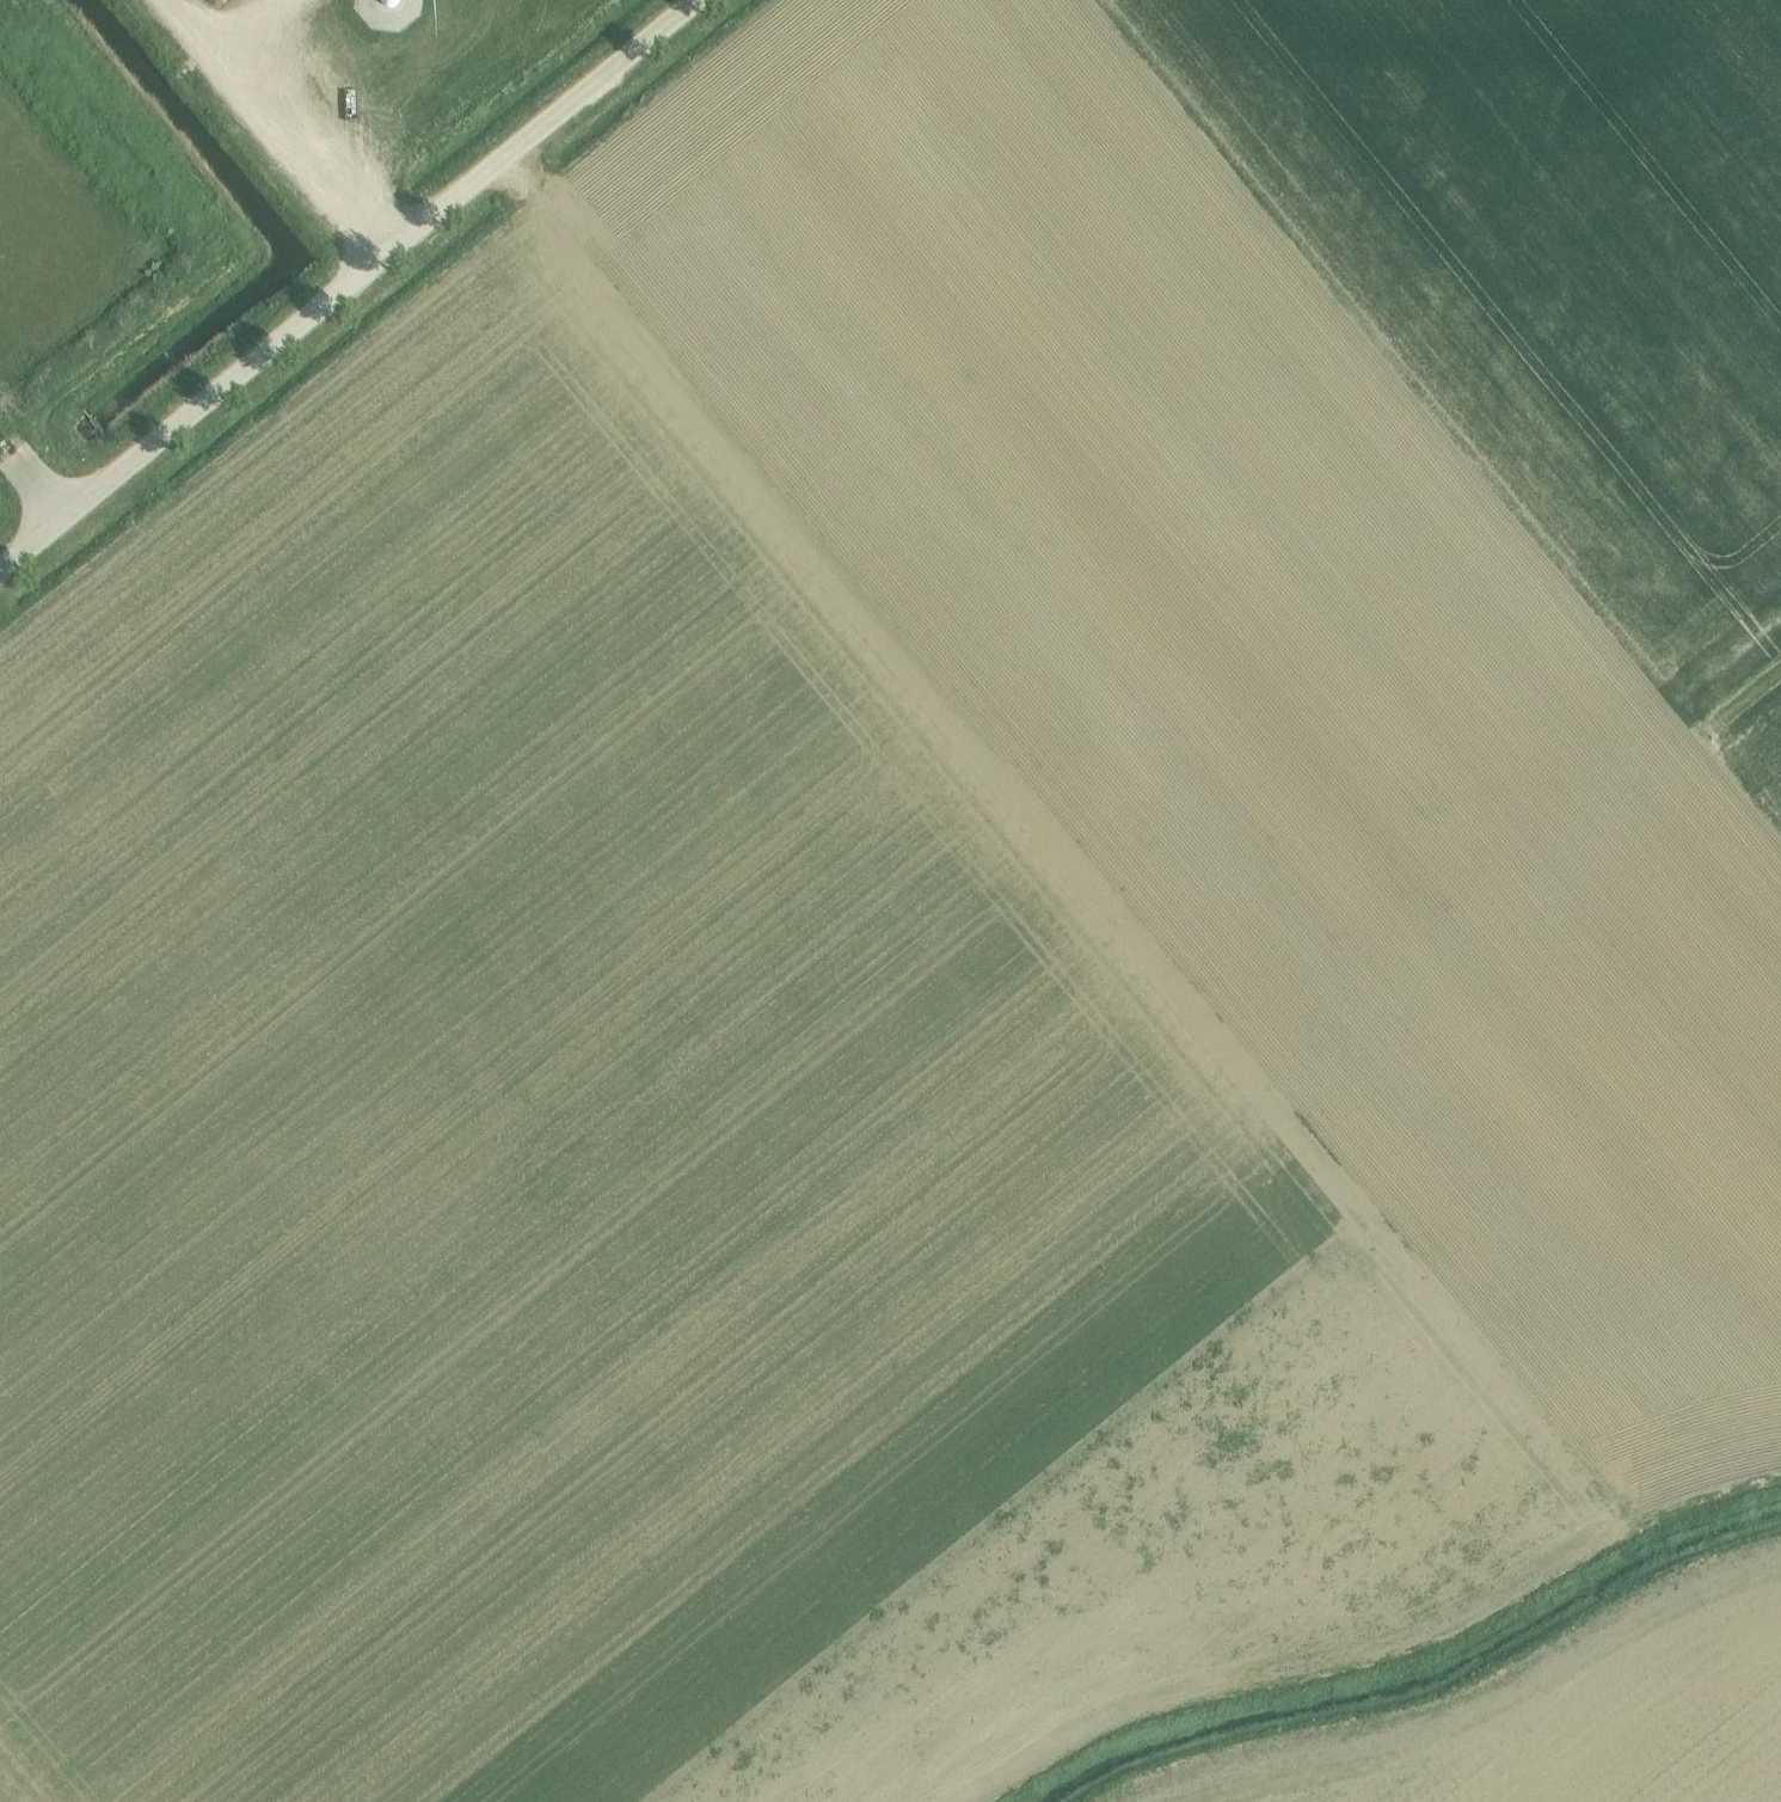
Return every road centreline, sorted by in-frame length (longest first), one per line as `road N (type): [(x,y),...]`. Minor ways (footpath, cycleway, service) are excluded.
road 1 (unclassified): [(0,591),(709,0)]
road 2 (track): [(400,259),(158,0)]

